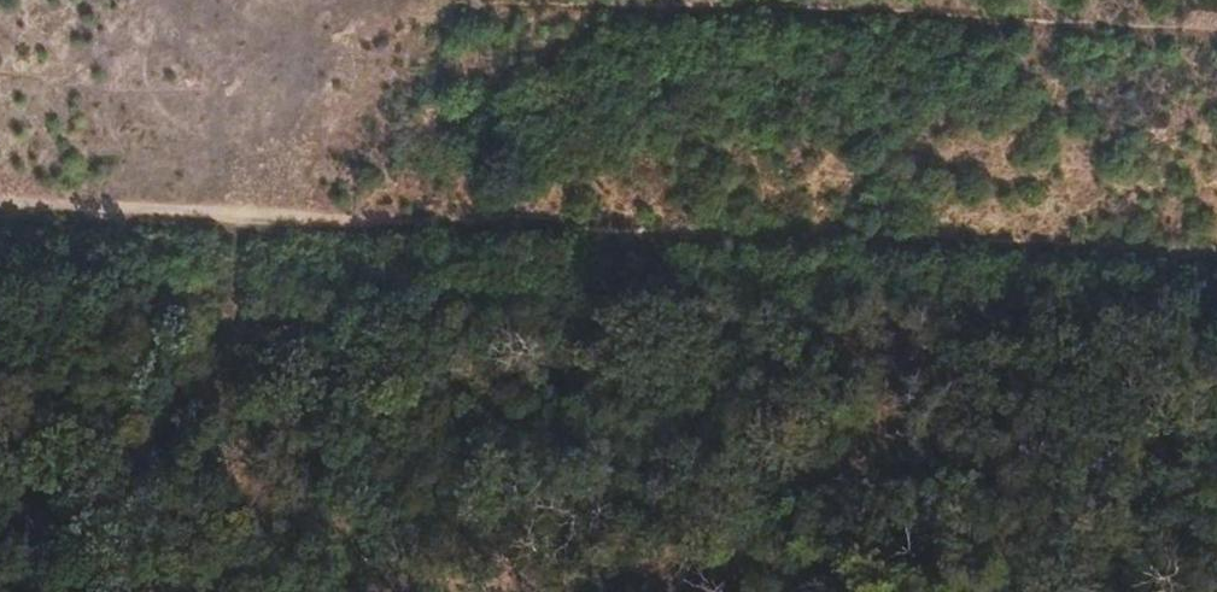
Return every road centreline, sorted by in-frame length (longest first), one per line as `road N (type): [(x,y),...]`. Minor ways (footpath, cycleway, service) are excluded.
road 1 (track): [(0,217),(1216,260)]
road 2 (track): [(1216,48),(436,0)]
road 3 (track): [(1216,556),(781,243)]

